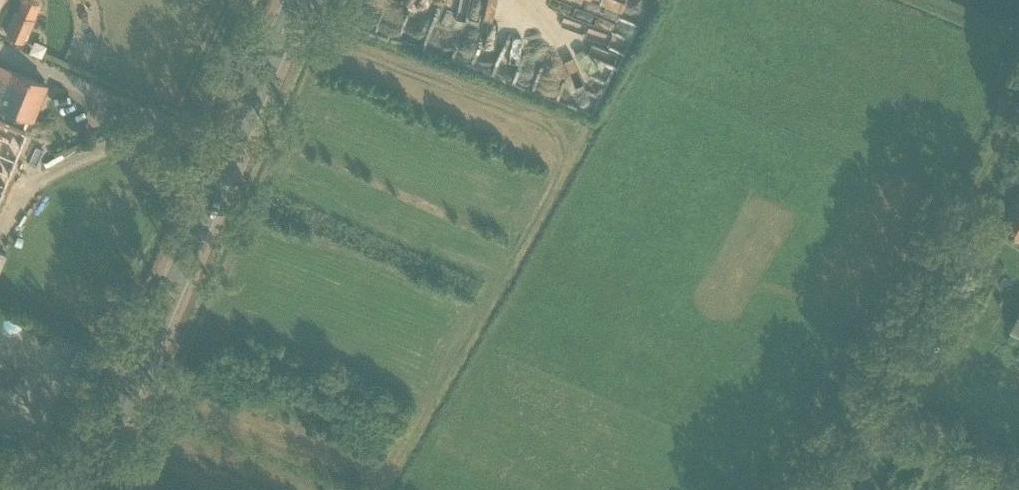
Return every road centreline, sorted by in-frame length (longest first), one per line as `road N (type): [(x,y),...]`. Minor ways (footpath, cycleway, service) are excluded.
road 1 (primary): [(86,489),(296,0)]
road 2 (track): [(804,489),(1018,114)]

